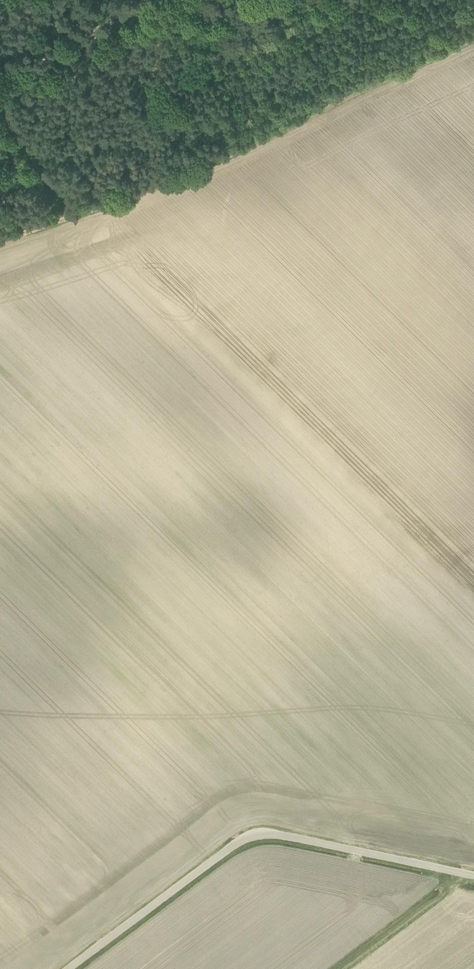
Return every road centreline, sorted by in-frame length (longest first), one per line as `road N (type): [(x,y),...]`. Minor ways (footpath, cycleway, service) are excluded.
road 1 (track): [(0,237),(218,158),(473,39)]
road 2 (track): [(466,874),(259,834),(68,968)]
road 3 (track): [(159,0),(0,95)]
road 4 (track): [(458,888),(350,968)]

